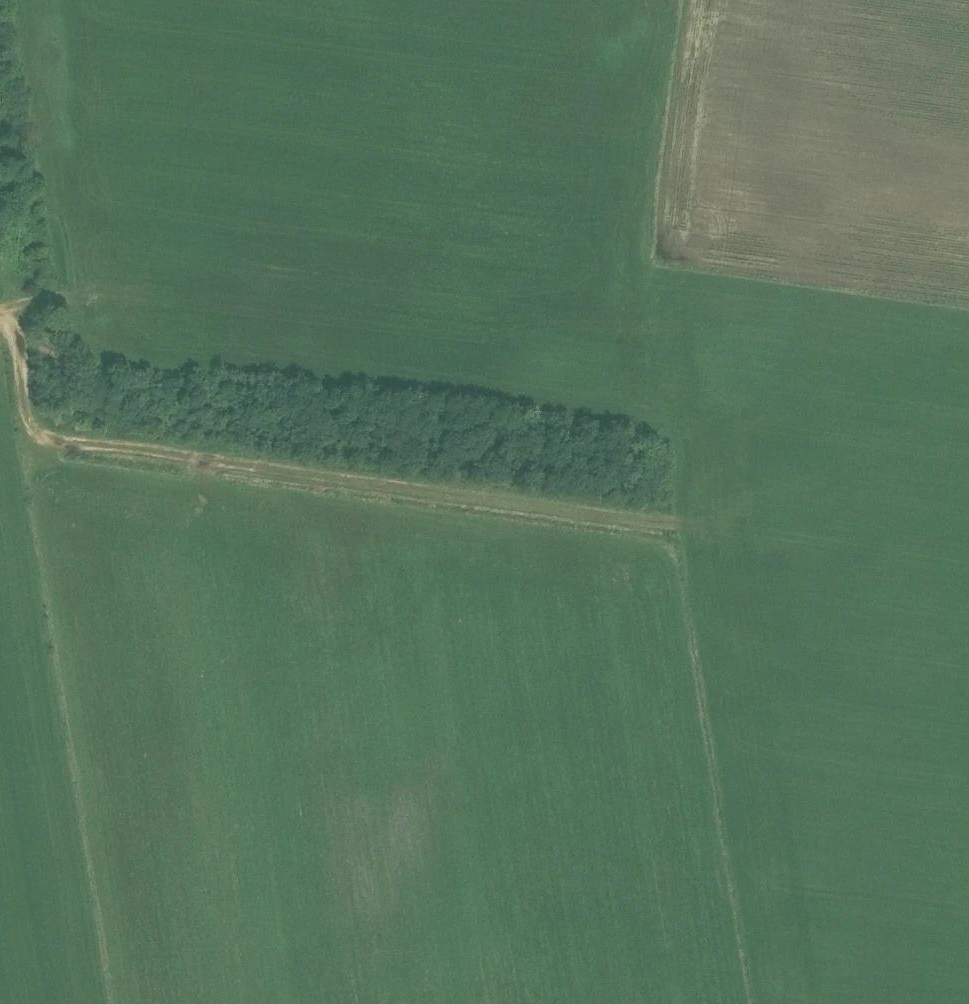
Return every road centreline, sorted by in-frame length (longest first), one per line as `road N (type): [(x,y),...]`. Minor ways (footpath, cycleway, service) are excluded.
road 1 (track): [(0,311),(17,323),(25,418),(44,438),(673,522)]

